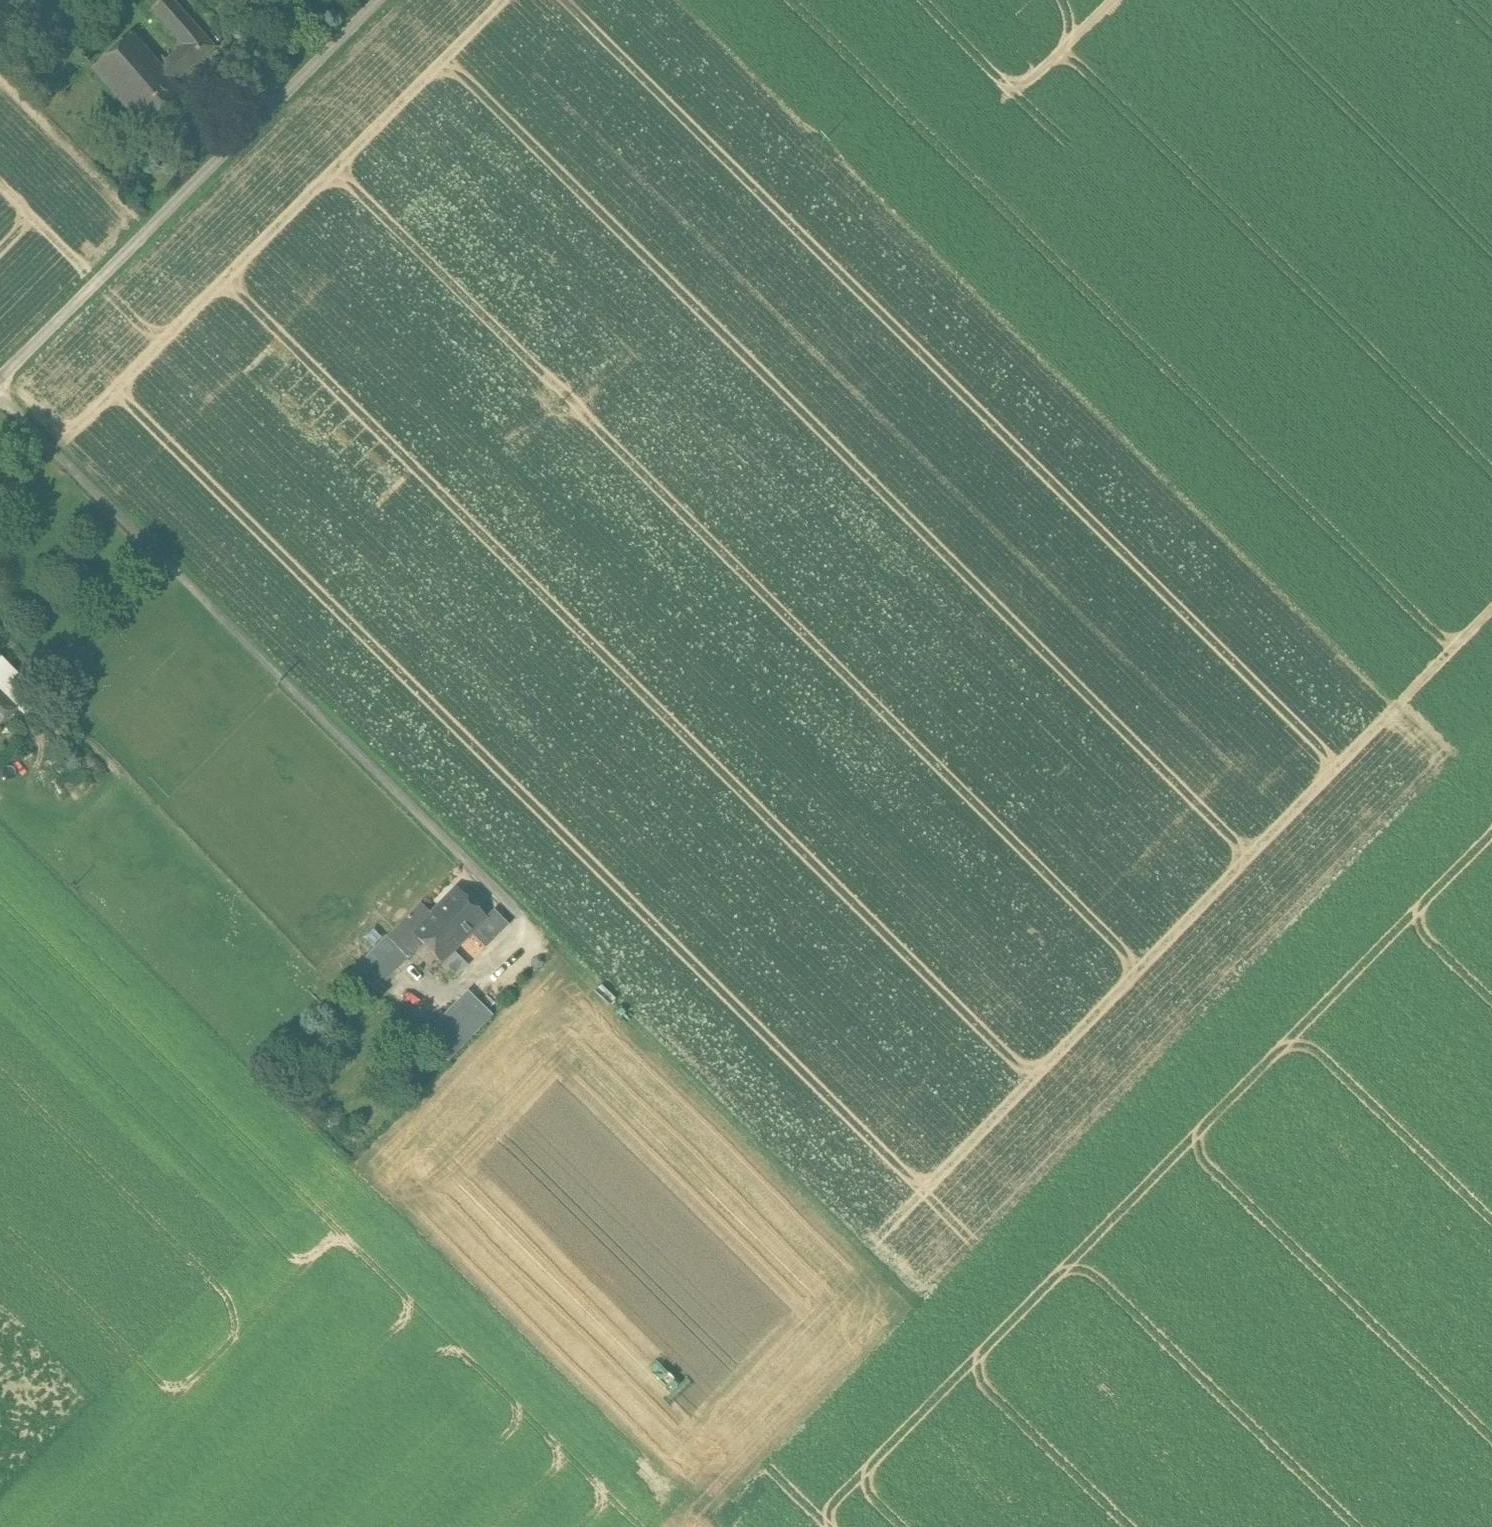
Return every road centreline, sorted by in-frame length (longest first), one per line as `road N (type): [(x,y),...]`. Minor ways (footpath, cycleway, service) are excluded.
road 1 (unclassified): [(0,381),(380,0)]

